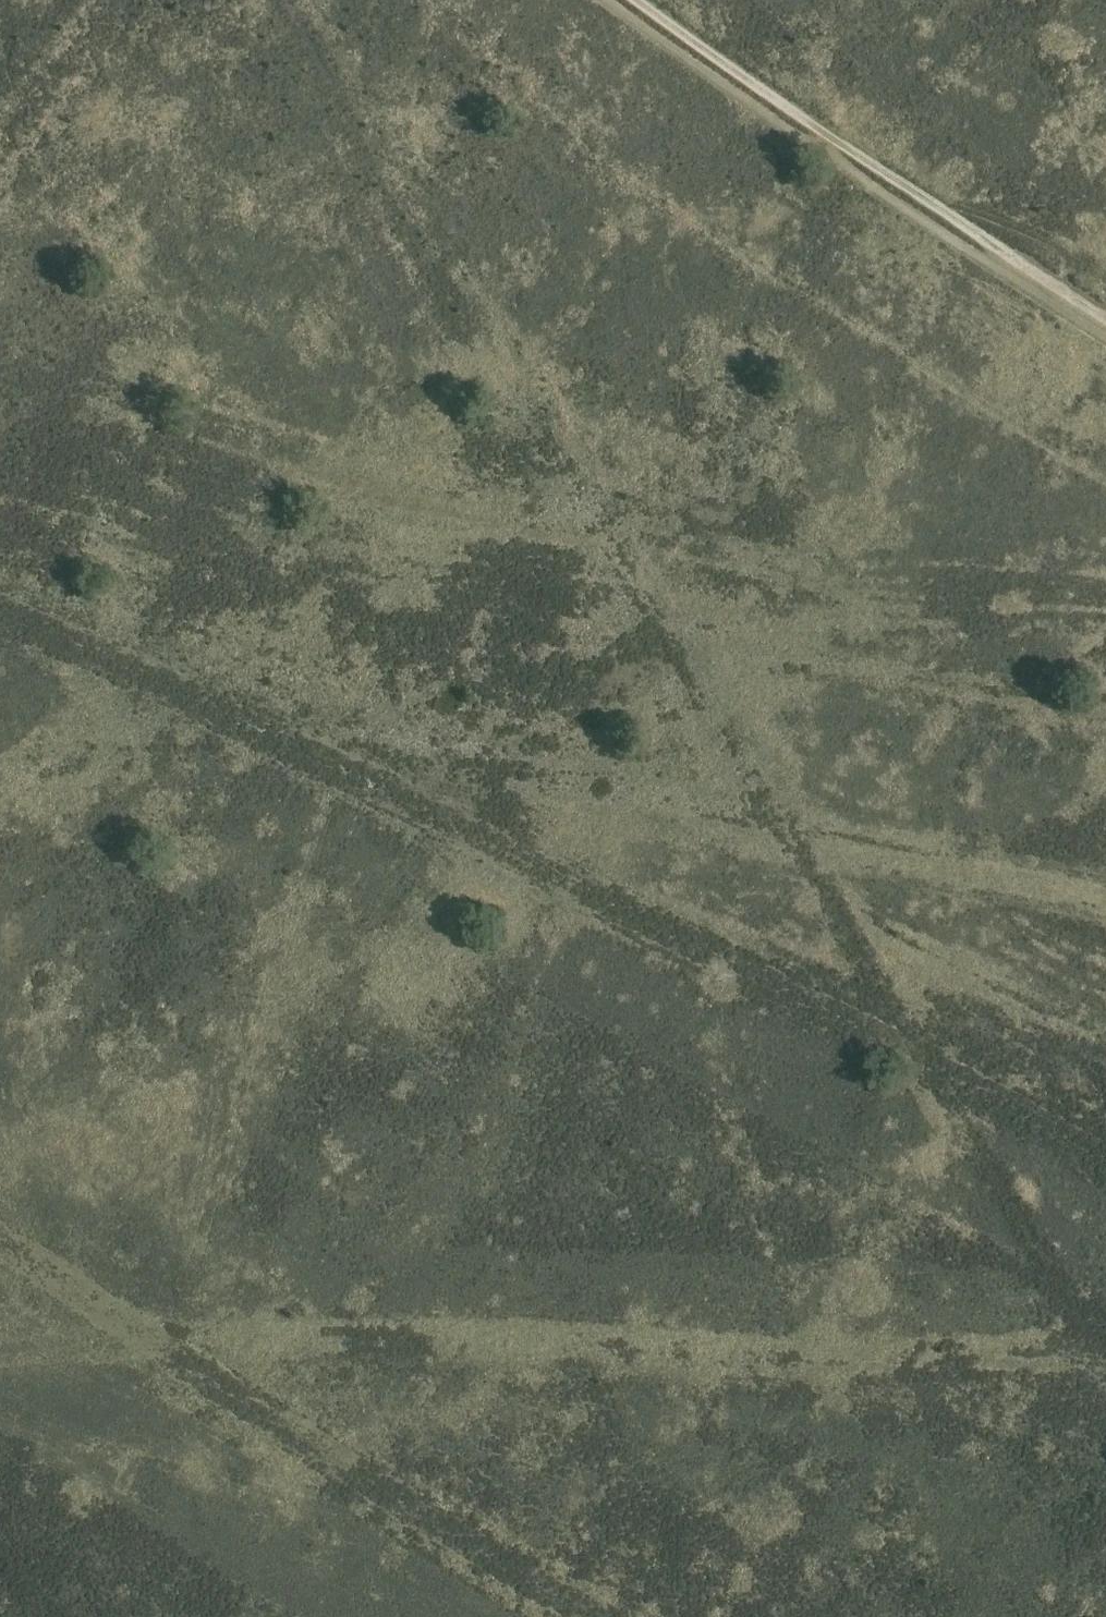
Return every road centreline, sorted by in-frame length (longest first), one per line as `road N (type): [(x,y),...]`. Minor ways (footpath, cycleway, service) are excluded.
road 1 (track): [(1105,338),(952,241),(606,0)]
road 2 (track): [(641,0),(1105,314)]

